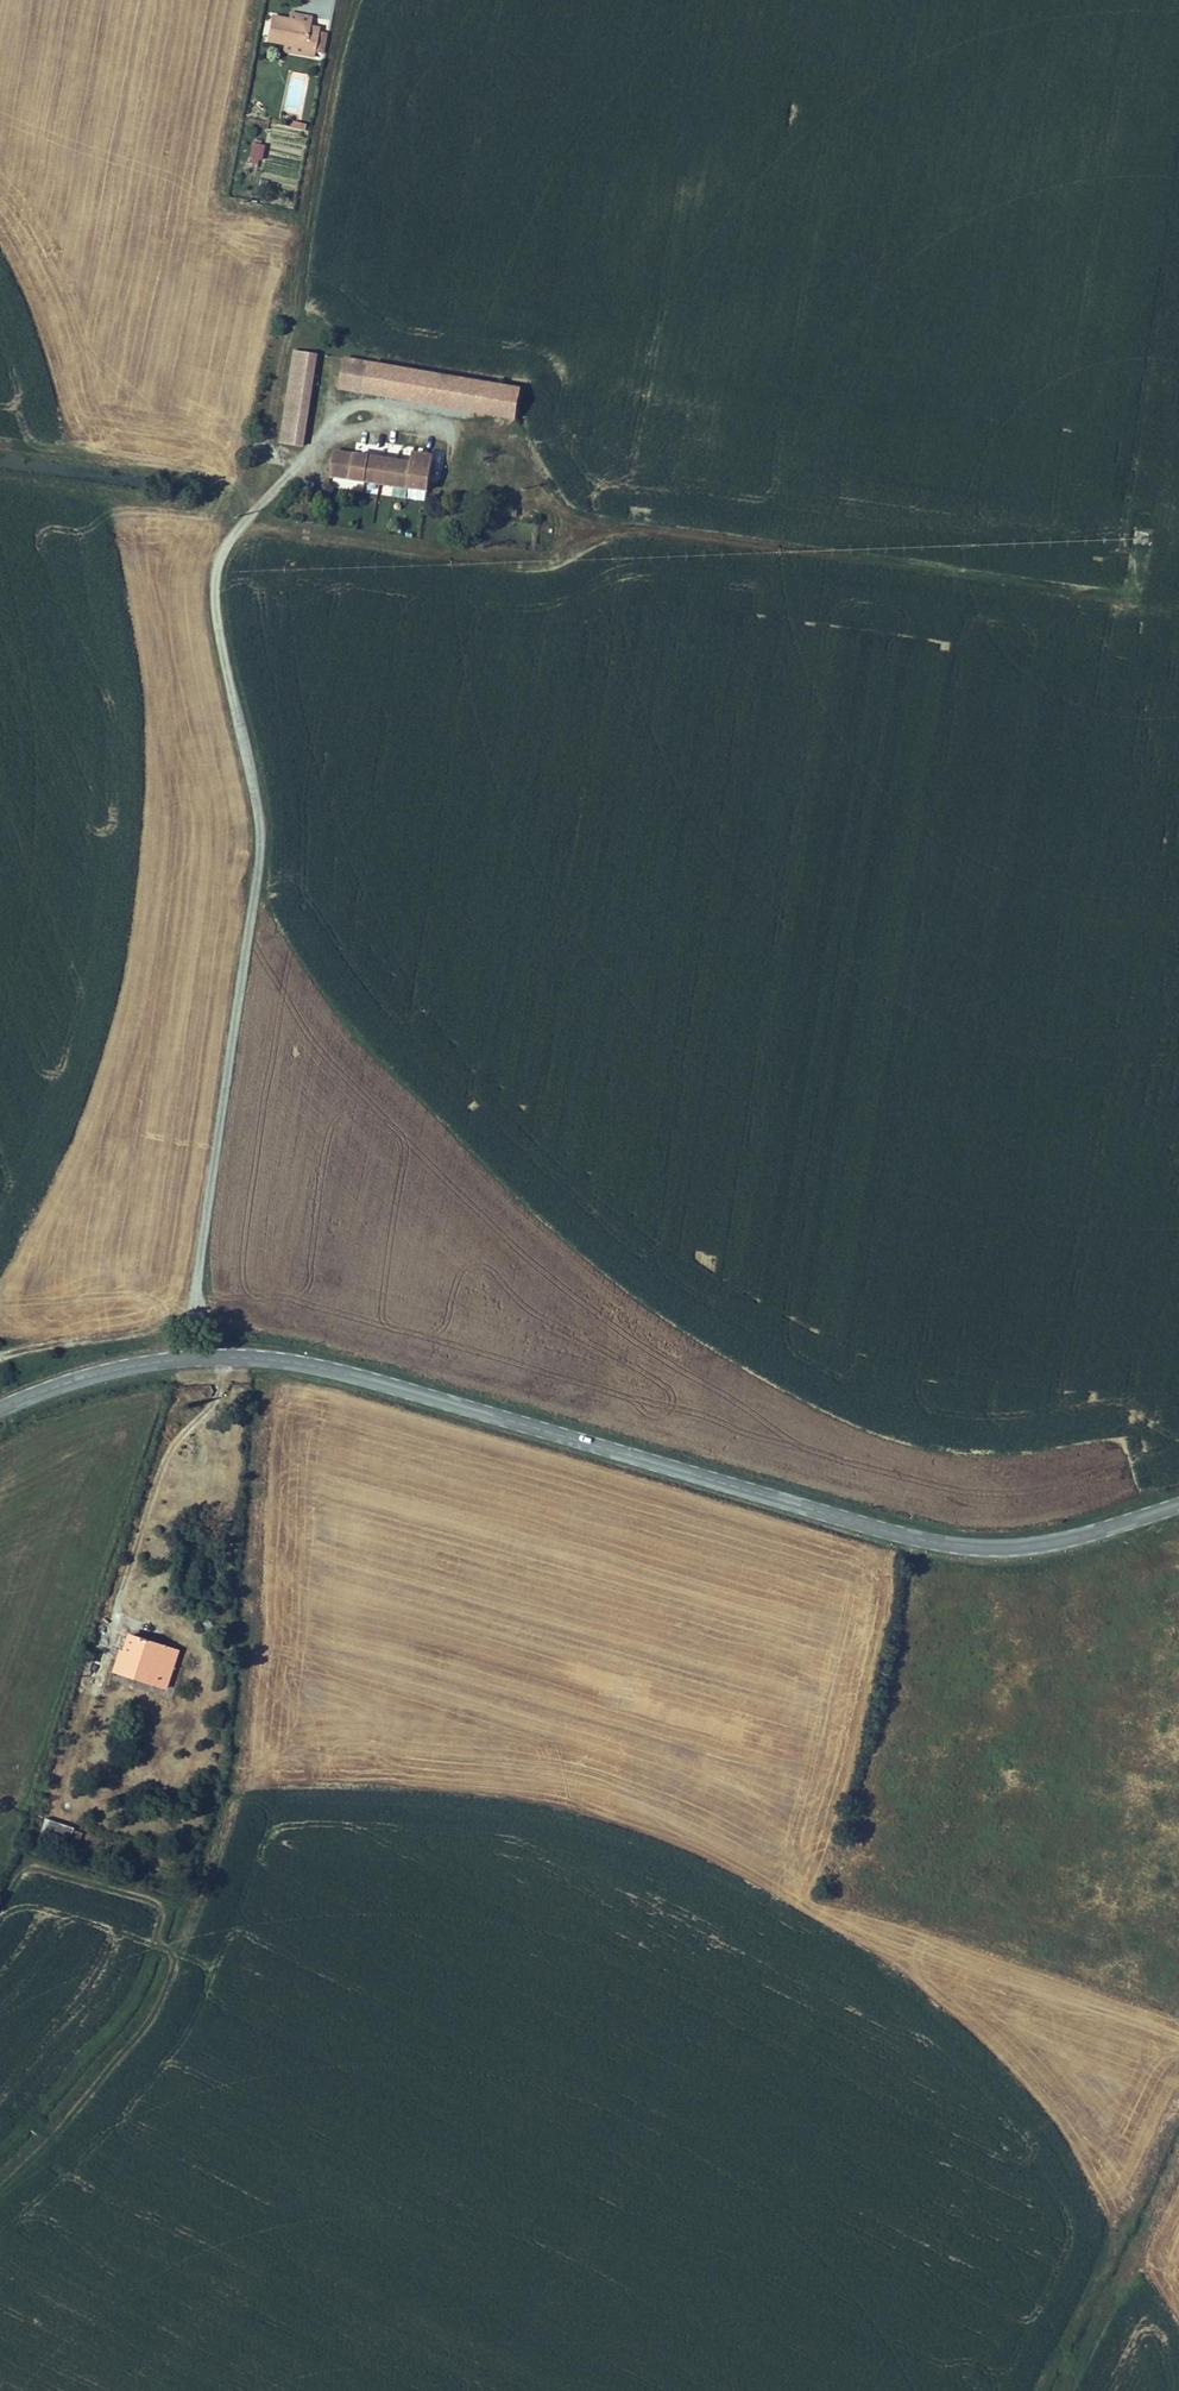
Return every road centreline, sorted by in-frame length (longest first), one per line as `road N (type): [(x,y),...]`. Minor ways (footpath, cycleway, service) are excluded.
road 1 (secondary): [(1178,1504),(1029,1547),(953,1545),(340,1372),(278,1360),(190,1358)]
road 2 (unclassified): [(327,438),(231,540),(214,580),(263,848),(190,1358)]
road 3 (track): [(386,416),(520,442),(573,511),(600,519),(1053,586)]
road 4 (secondary): [(190,1358),(92,1376),(0,1410)]
road 5 (unclassified): [(327,438),(385,429),(375,406),(339,415)]

